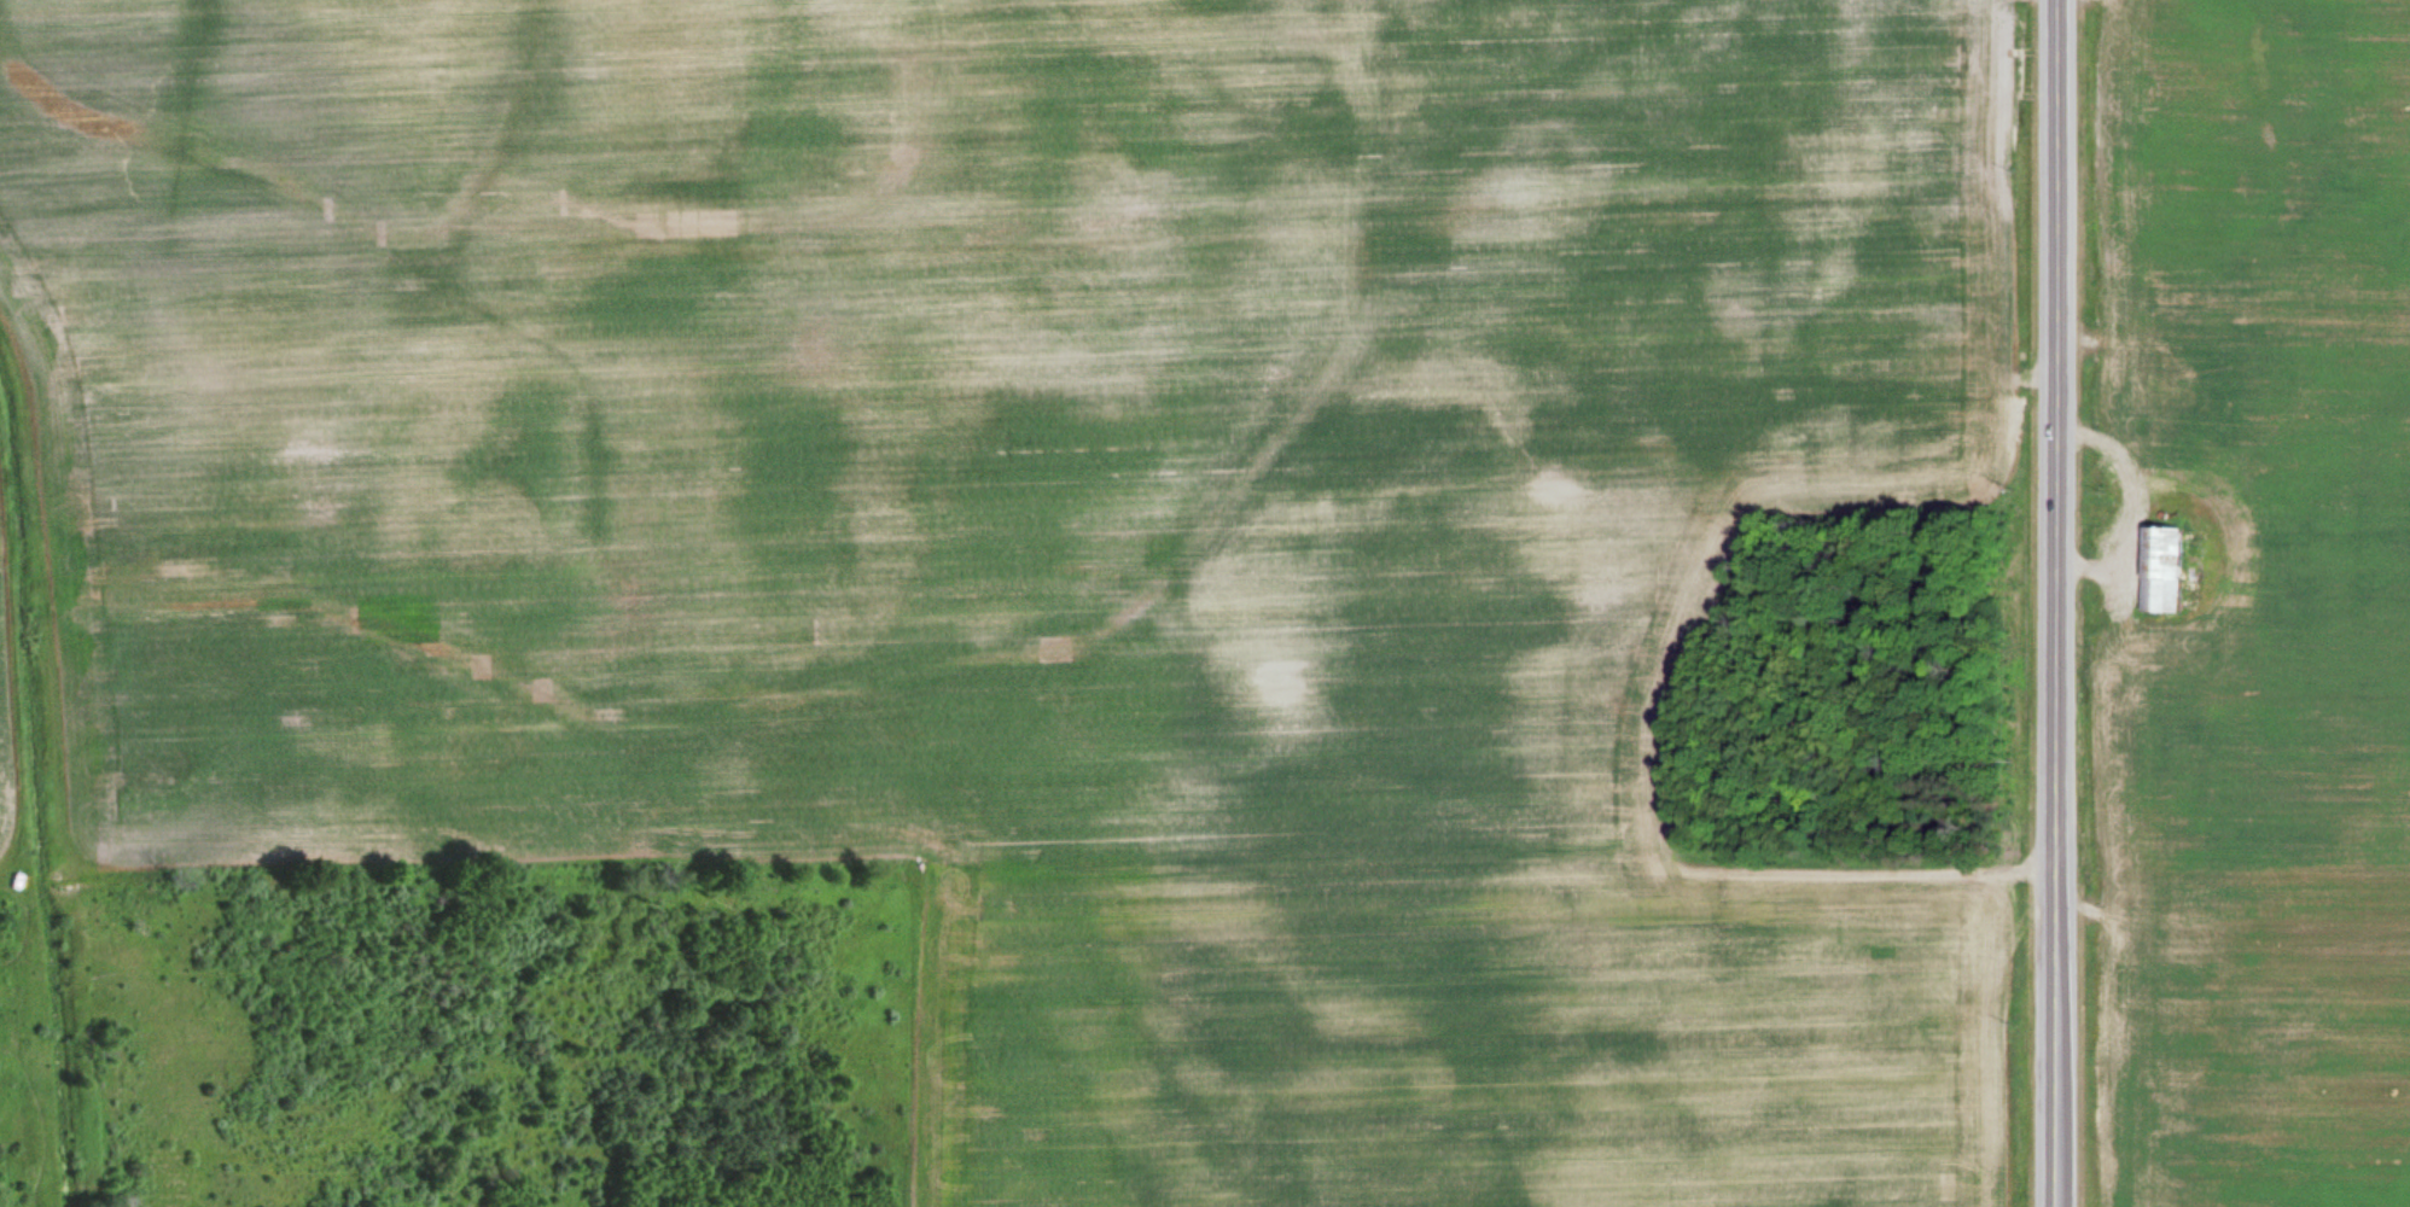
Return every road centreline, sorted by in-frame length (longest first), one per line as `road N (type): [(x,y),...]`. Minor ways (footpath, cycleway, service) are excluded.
road 1 (primary): [(2060,1206),(2055,0)]

